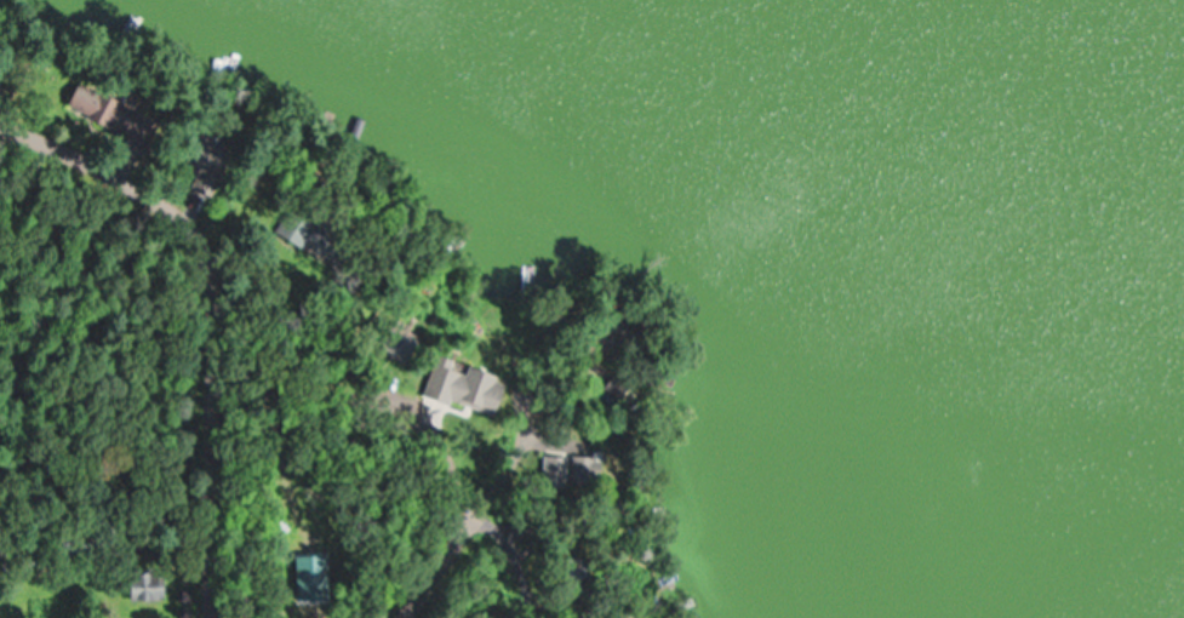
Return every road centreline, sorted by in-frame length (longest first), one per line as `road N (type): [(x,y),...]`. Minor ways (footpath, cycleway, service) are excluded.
road 1 (residential): [(215,617),(202,254),(0,150)]
road 2 (residential): [(379,617),(533,365)]

